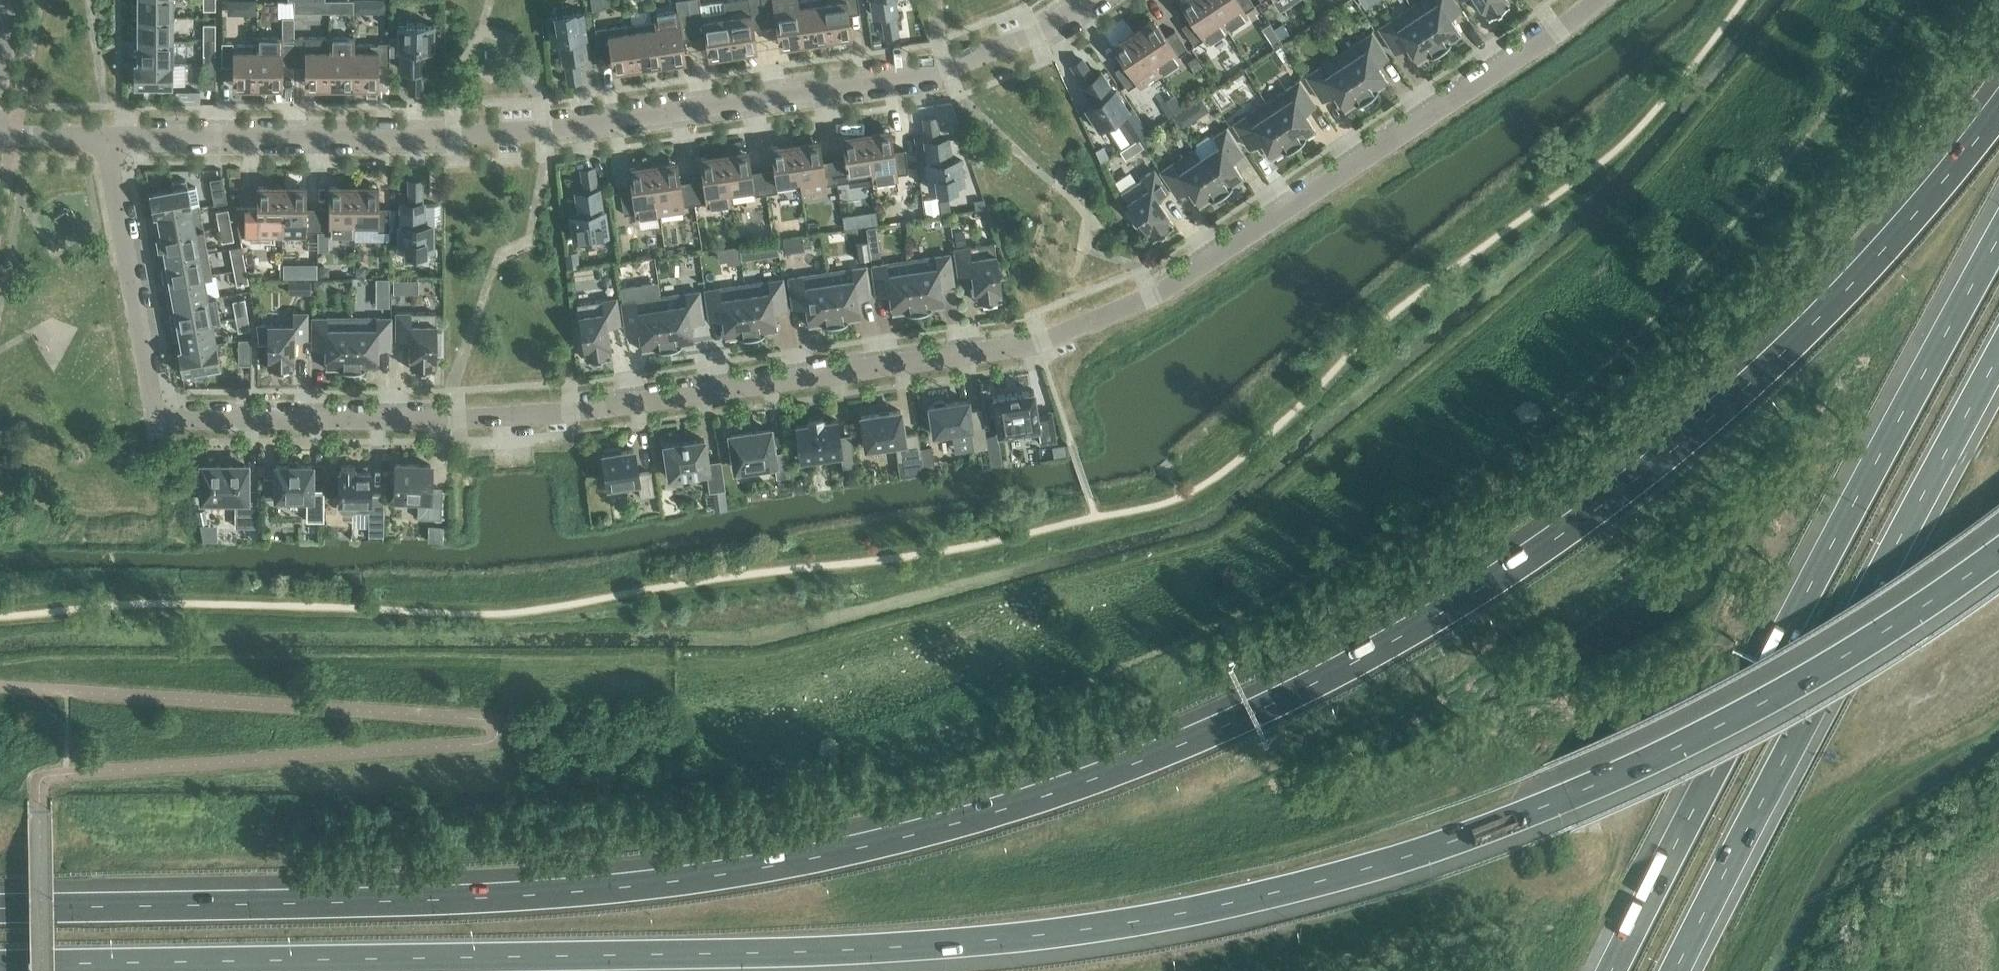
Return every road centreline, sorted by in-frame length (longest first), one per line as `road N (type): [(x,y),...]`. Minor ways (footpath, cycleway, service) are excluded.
road 1 (motorway): [(1998,105),(1859,275),(1682,442),(1461,599),(1326,675),(1174,745),(914,833),(673,880),(548,892),(0,907)]
road 2 (motorway): [(155,960),(800,952),(1011,938),(1184,913),(1320,881),(1507,822),(1674,750),(1821,671),(1998,553)]
road 3 (residential): [(109,135),(157,411),(181,421),(578,413),(1036,344),(1166,290),(1596,0)]
road 4 (residential): [(109,135),(553,130),(949,68),(1087,0)]
road 5 (motorway): [(1998,245),(1614,970)]
road 6 (motorway): [(1681,970),(1998,368)]
road 7 (motorway): [(0,963),(155,960)]

